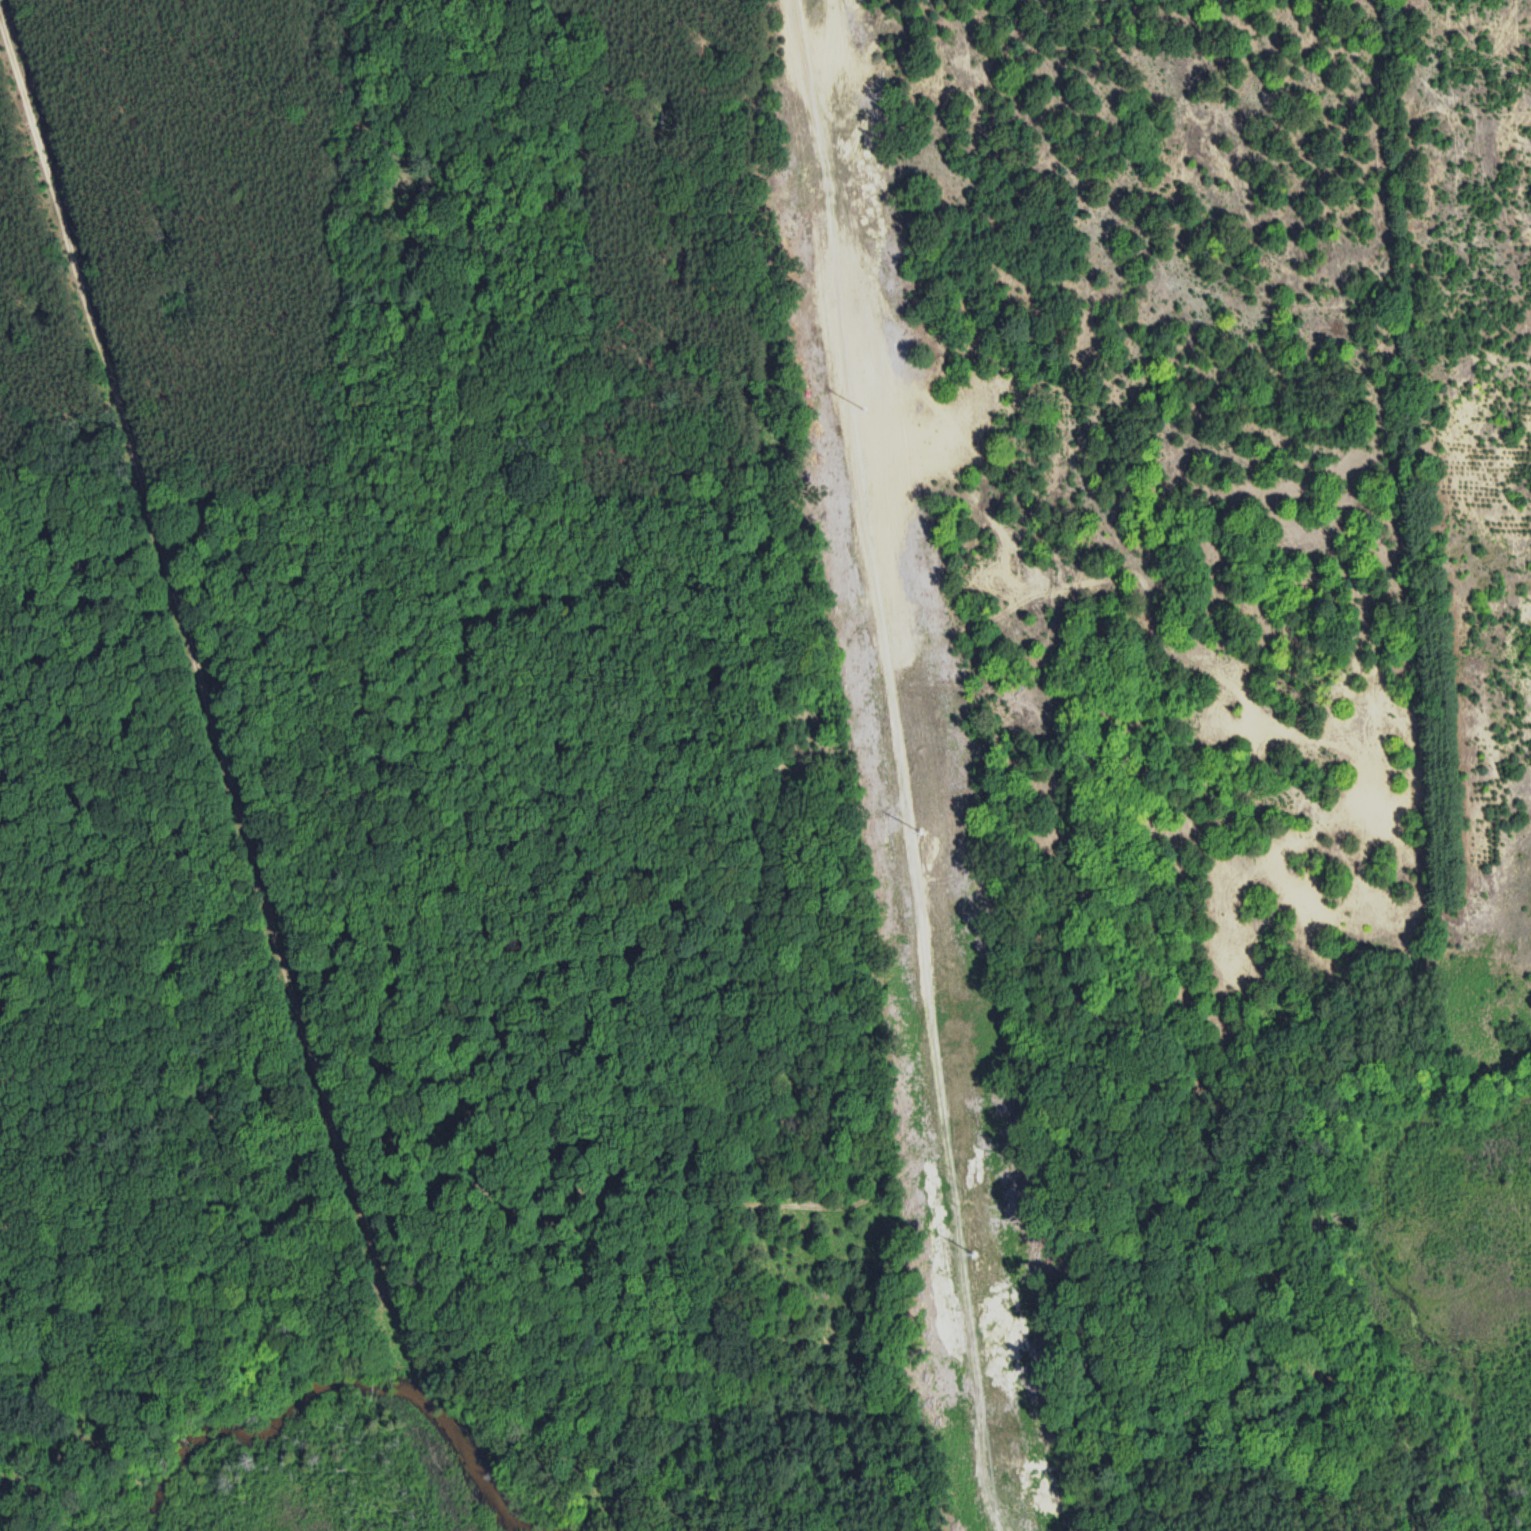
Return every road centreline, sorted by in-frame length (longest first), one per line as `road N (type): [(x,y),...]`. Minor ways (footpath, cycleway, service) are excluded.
road 1 (track): [(0,1064),(110,1091),(199,1145),(229,1187),(223,1253),(183,1342),(107,1396)]

